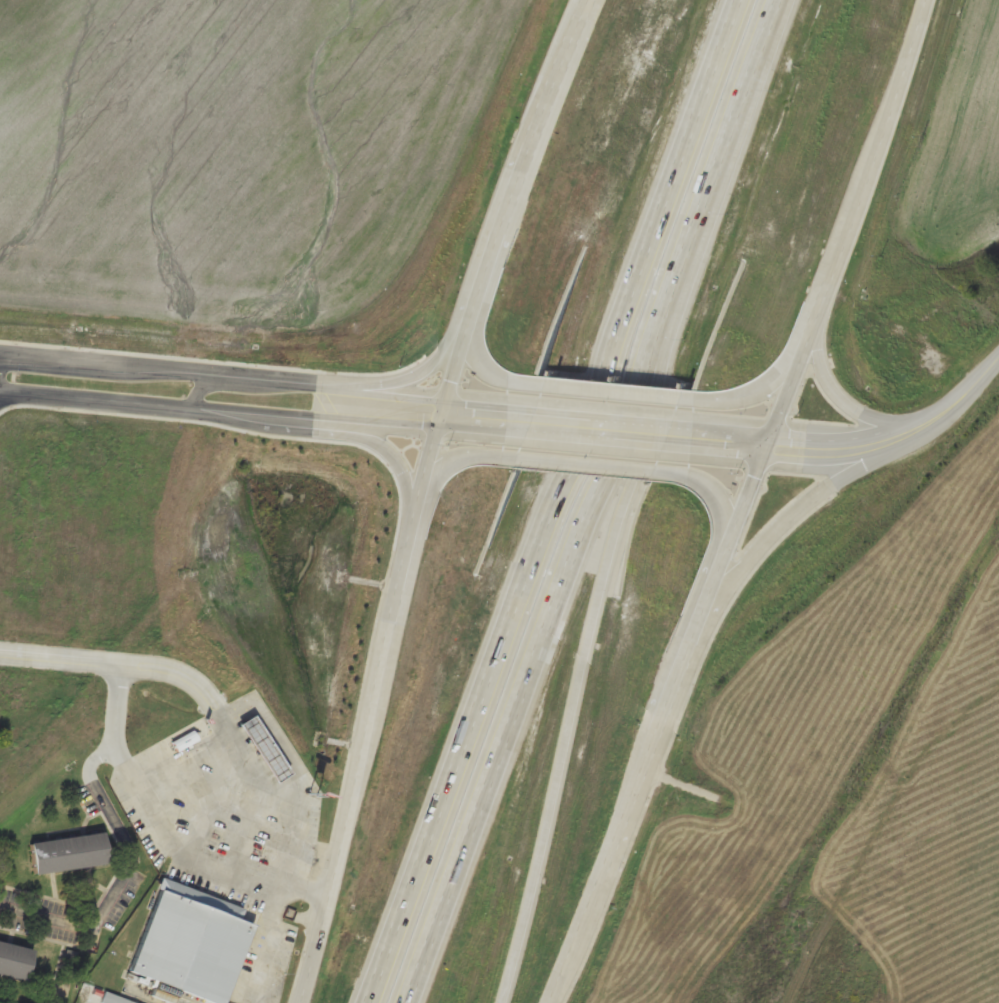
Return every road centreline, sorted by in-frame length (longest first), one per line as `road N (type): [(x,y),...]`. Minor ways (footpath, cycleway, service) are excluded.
road 1 (motorway): [(406,1002),(776,0)]
road 2 (motorway): [(734,0),(367,1002)]
road 3 (motorway): [(500,1002),(678,268)]
road 4 (tertiary): [(439,412),(300,1002)]
road 5 (tertiary): [(553,1002),(766,444)]
road 6 (tertiary): [(766,444),(923,0)]
road 7 (tertiary): [(583,0),(534,120),(439,412)]
road 8 (tertiary): [(0,384),(14,396),(329,424),(382,407)]
road 9 (tertiary): [(382,407),(328,386),(0,364)]
road 10 (tertiary): [(679,669),(767,536),(890,440)]
road 11 (tertiary): [(958,404),(913,420),(856,411),(825,384),(813,317)]
road 12 (tertiary): [(675,473),(467,458)]
road 13 (tertiary): [(511,381),(708,400)]
road 14 (tertiary): [(531,421),(382,407)]
road 15 (tertiary): [(679,436),(531,421)]
road 16 (tertiary): [(709,592),(722,521),(718,499),(708,485),(675,473)]
road 17 (tertiary): [(890,440),(958,404),(998,360)]
road 18 (tertiary): [(481,276),(475,358),(487,373),(511,381)]
road 19 (tertiary): [(890,440),(809,450),(766,444)]

